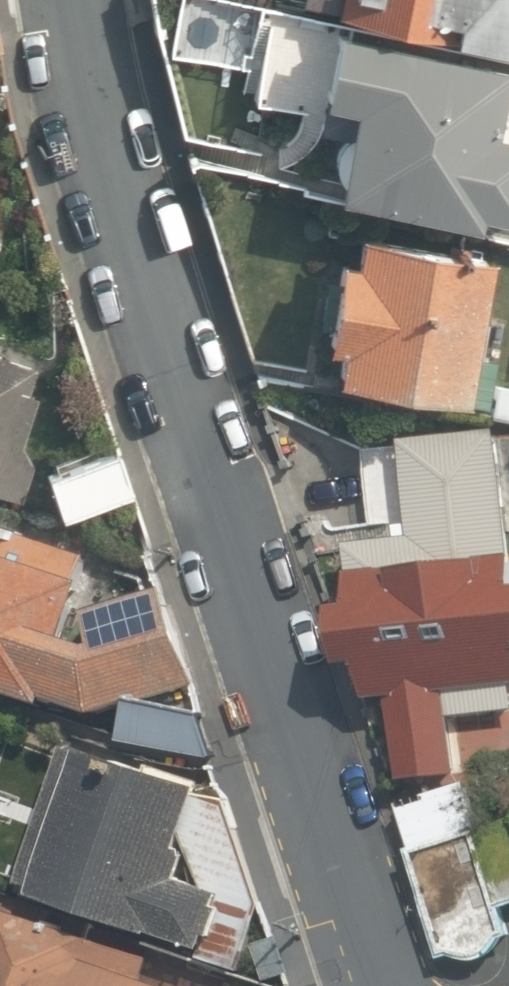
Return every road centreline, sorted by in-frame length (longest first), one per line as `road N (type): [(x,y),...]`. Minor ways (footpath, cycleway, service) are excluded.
road 1 (tertiary): [(347,957),(162,345),(91,0)]

